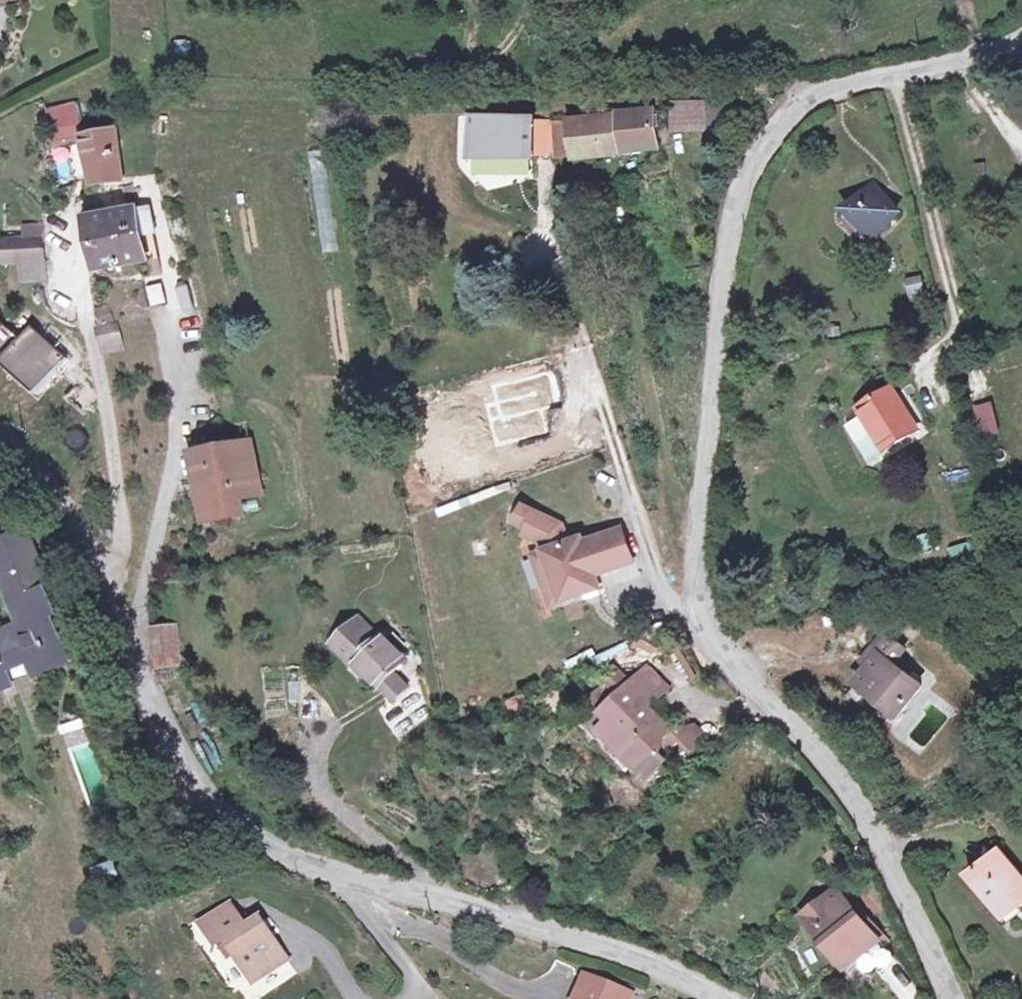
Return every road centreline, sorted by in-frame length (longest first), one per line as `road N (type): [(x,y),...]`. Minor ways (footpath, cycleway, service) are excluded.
road 1 (unclassified): [(955,998),(905,880),(822,751),(728,662),(698,621),(701,532),(726,242),(750,169),(806,94),(1021,37)]
road 2 (unclassified): [(0,441),(140,680),(181,786),(254,854),(572,934),(721,998)]

